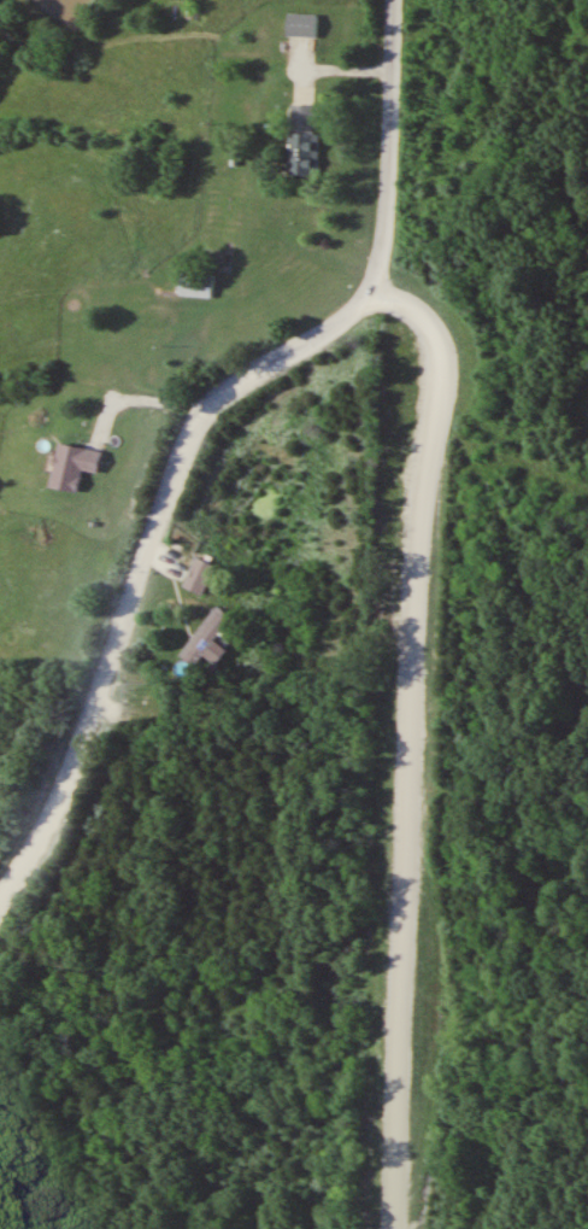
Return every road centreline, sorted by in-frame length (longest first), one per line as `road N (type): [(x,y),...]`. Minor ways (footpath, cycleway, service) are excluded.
road 1 (residential): [(366,299),(417,318),(440,341),(448,386),(430,460),(418,572),(406,1032),(388,1228)]
road 2 (residential): [(84,735),(196,428),(217,400),(366,299),(387,213),(392,0)]
road 3 (residential): [(0,901),(58,806),(84,735)]

